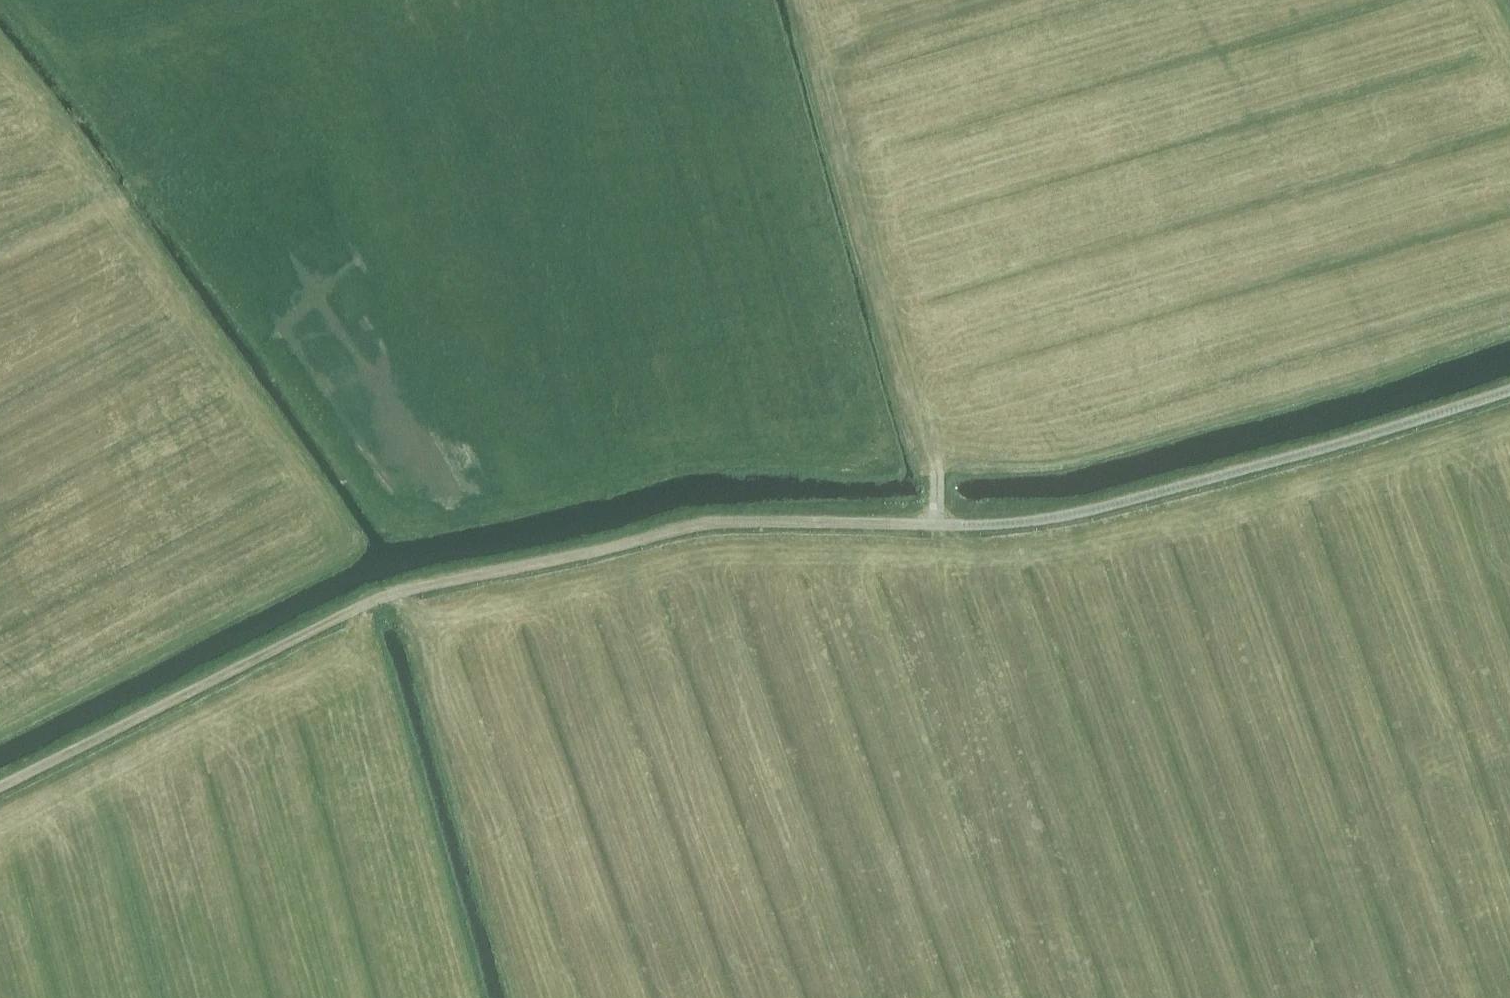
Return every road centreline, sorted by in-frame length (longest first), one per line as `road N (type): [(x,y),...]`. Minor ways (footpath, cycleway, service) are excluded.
road 1 (track): [(0,786),(378,597),(698,523),(938,524)]
road 2 (track): [(949,0),(838,33),(828,61),(939,471),(938,524)]
road 3 (track): [(938,524),(1032,523),(1334,447),(1509,389)]
road 4 (track): [(115,207),(146,180),(17,0)]

